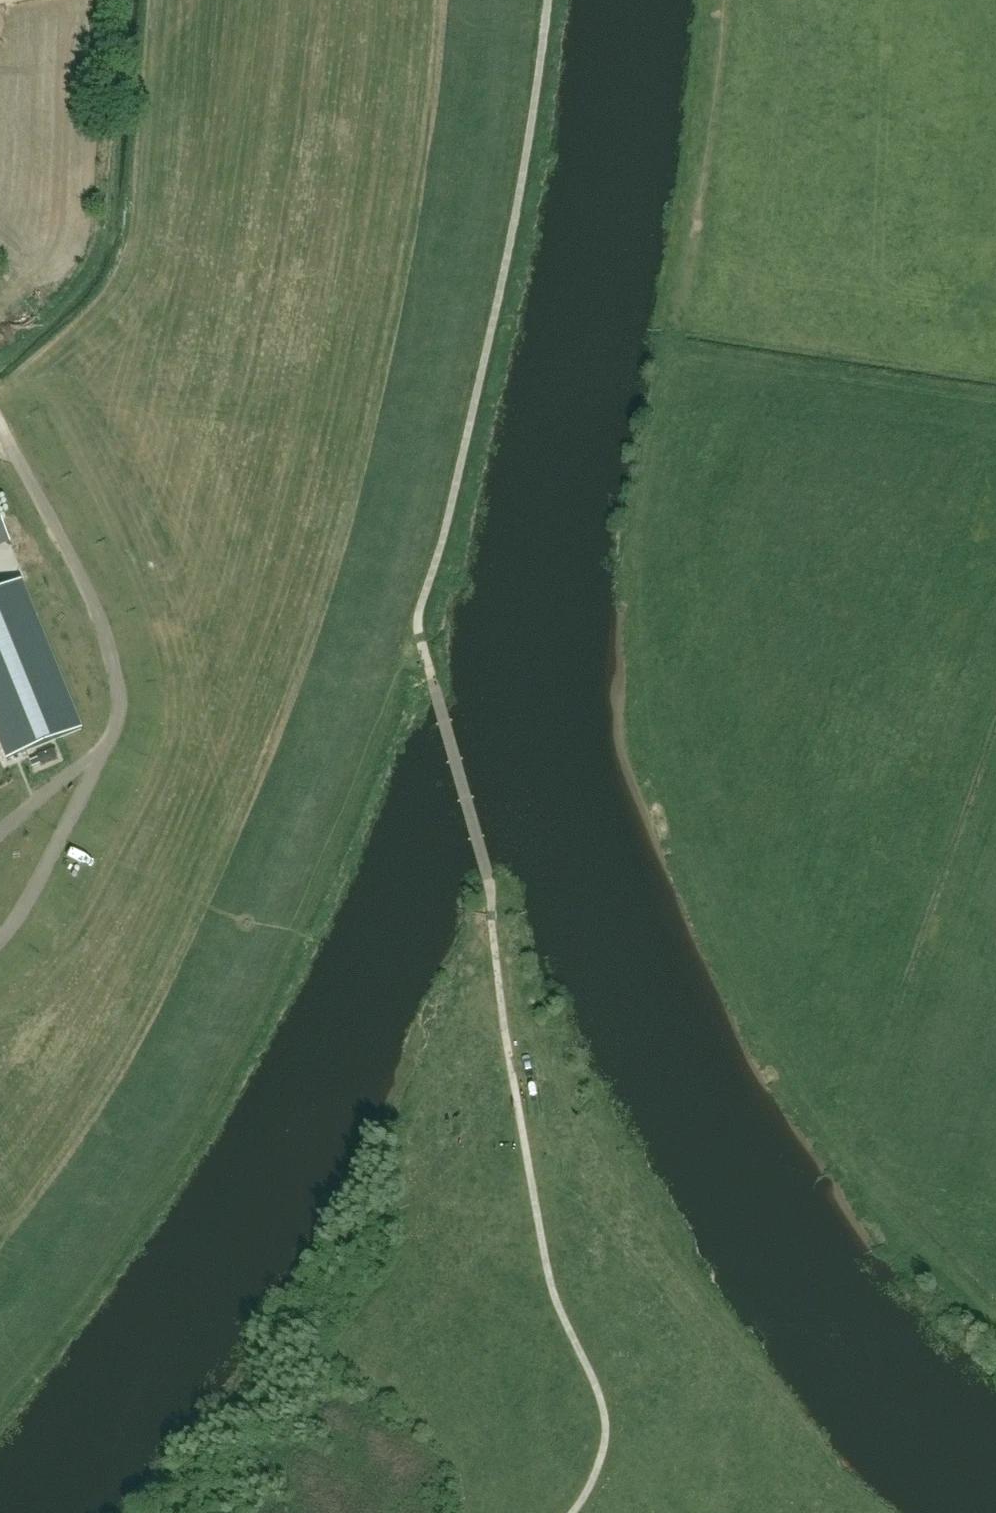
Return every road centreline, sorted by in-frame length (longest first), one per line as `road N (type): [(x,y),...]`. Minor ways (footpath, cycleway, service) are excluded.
road 1 (track): [(35,330),(89,272),(99,246),(121,0)]

